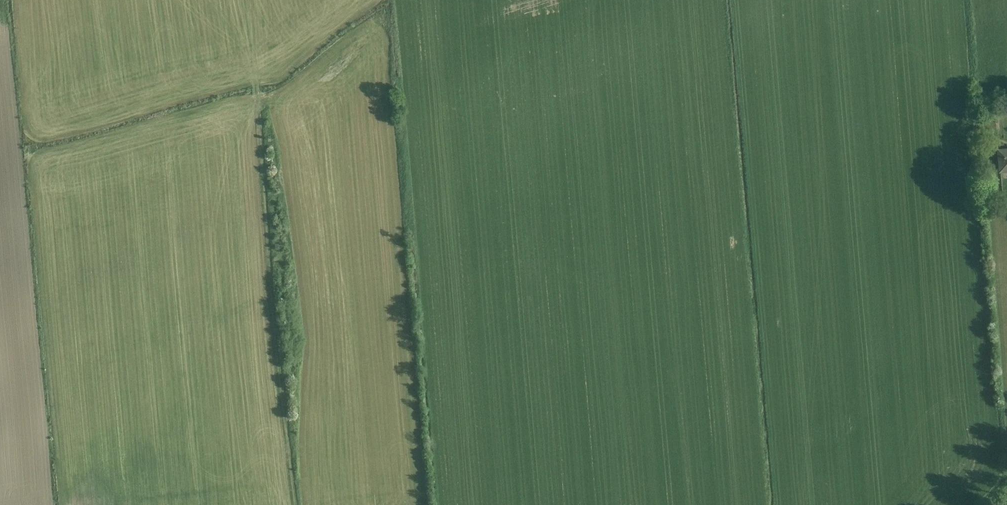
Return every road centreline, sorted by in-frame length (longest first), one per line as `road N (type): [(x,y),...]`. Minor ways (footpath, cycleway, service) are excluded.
road 1 (track): [(296,504),(260,111)]

